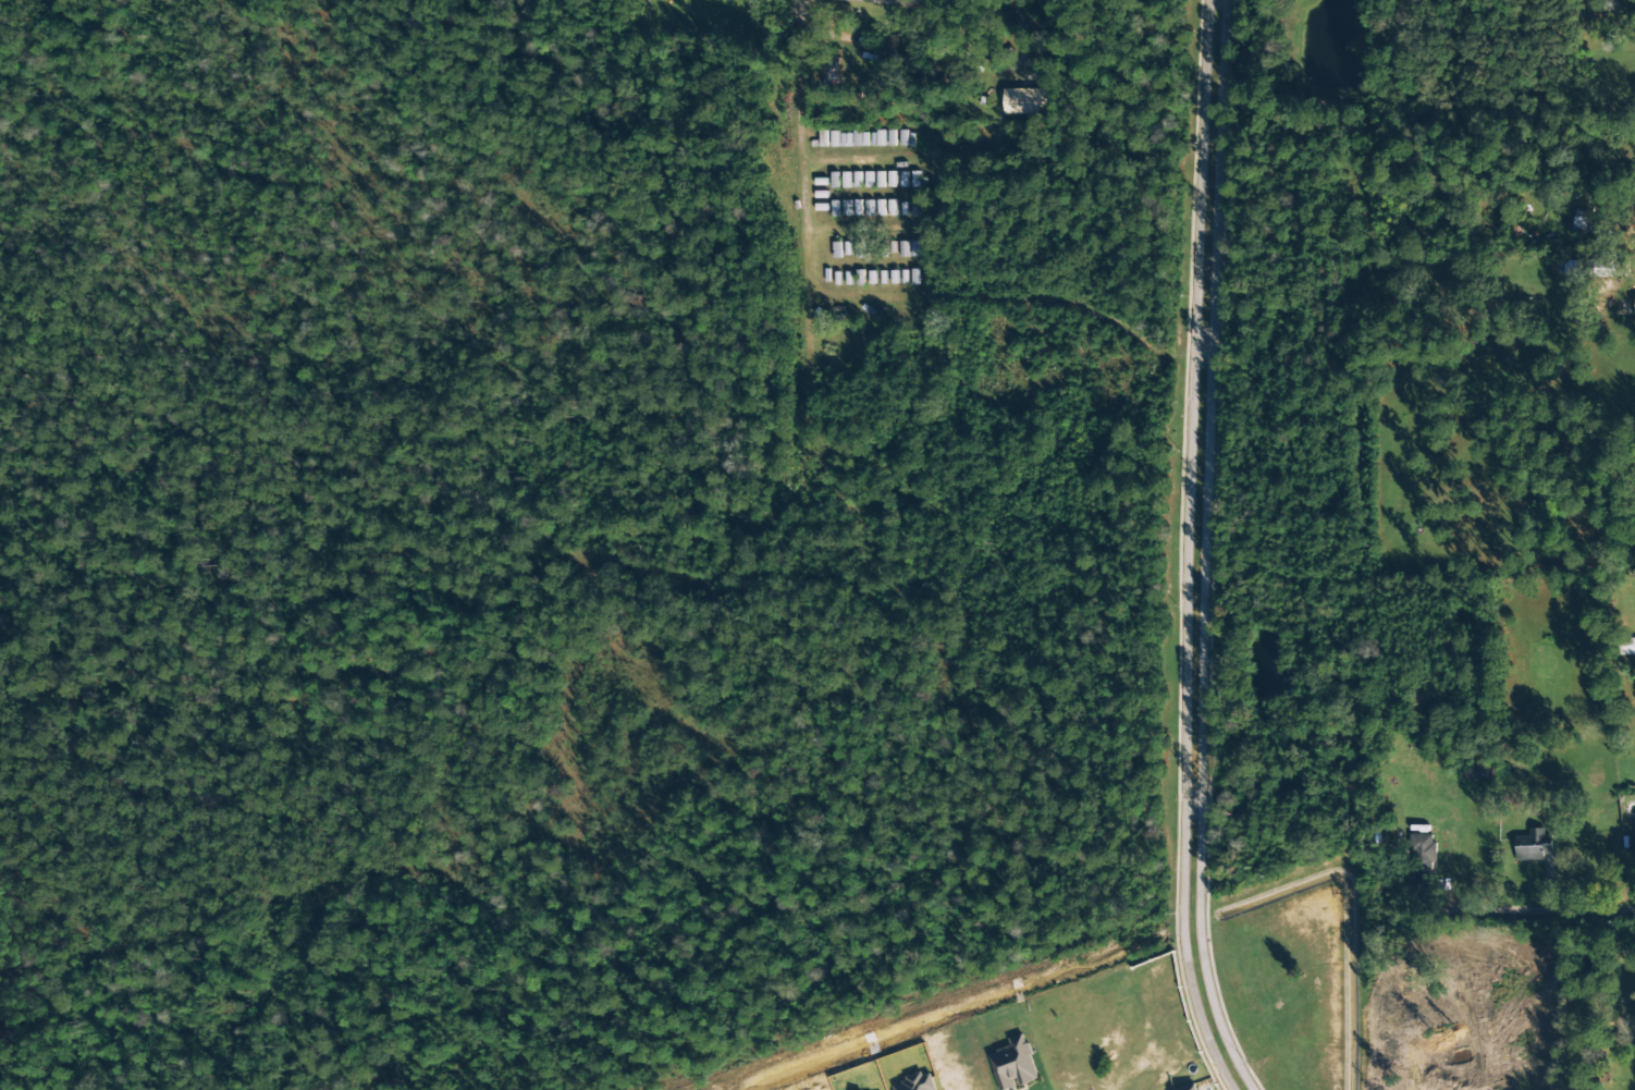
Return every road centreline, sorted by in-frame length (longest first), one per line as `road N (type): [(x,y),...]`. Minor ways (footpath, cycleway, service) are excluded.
road 1 (residential): [(1244,1089),(1201,994),(1193,941),(1211,0)]
road 2 (residential): [(1634,915),(1428,918)]

